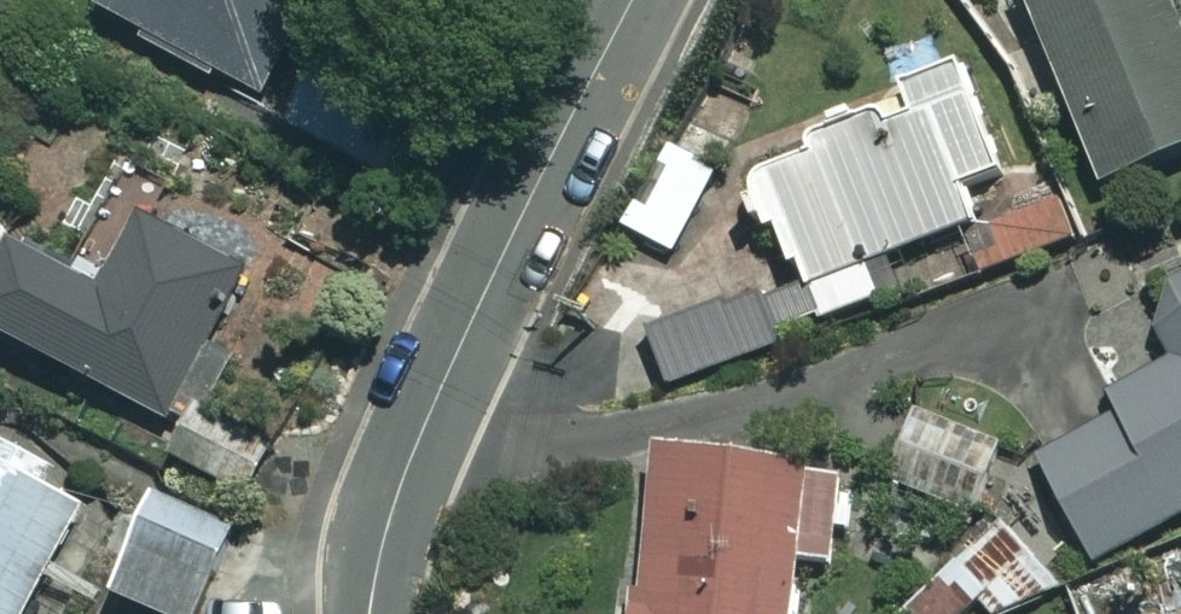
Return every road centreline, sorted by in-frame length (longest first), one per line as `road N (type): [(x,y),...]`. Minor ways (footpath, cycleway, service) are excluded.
road 1 (residential): [(369,613),(384,535),(433,401),(635,0)]

